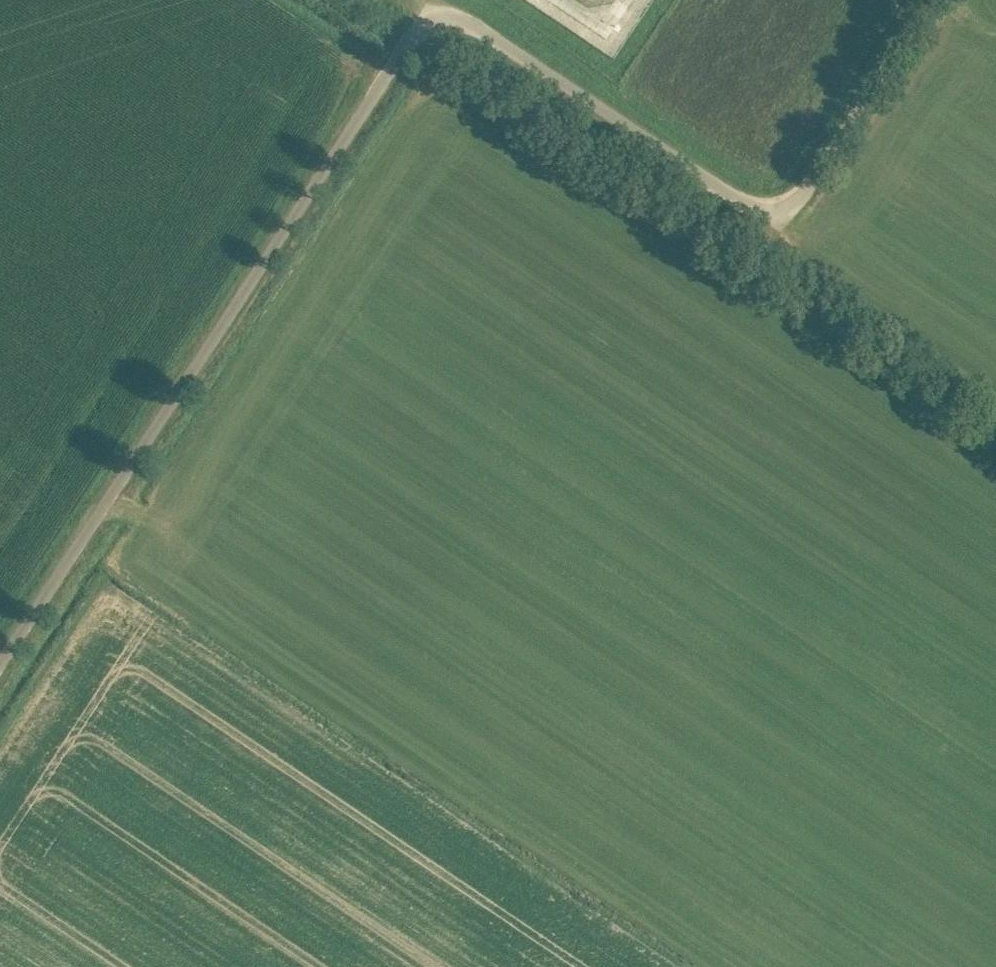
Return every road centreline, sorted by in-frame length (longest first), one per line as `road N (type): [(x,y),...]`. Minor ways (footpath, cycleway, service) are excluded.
road 1 (unclassified): [(0,687),(433,34),(464,29),(742,218),(764,223),(786,218),(819,187),(944,0)]

